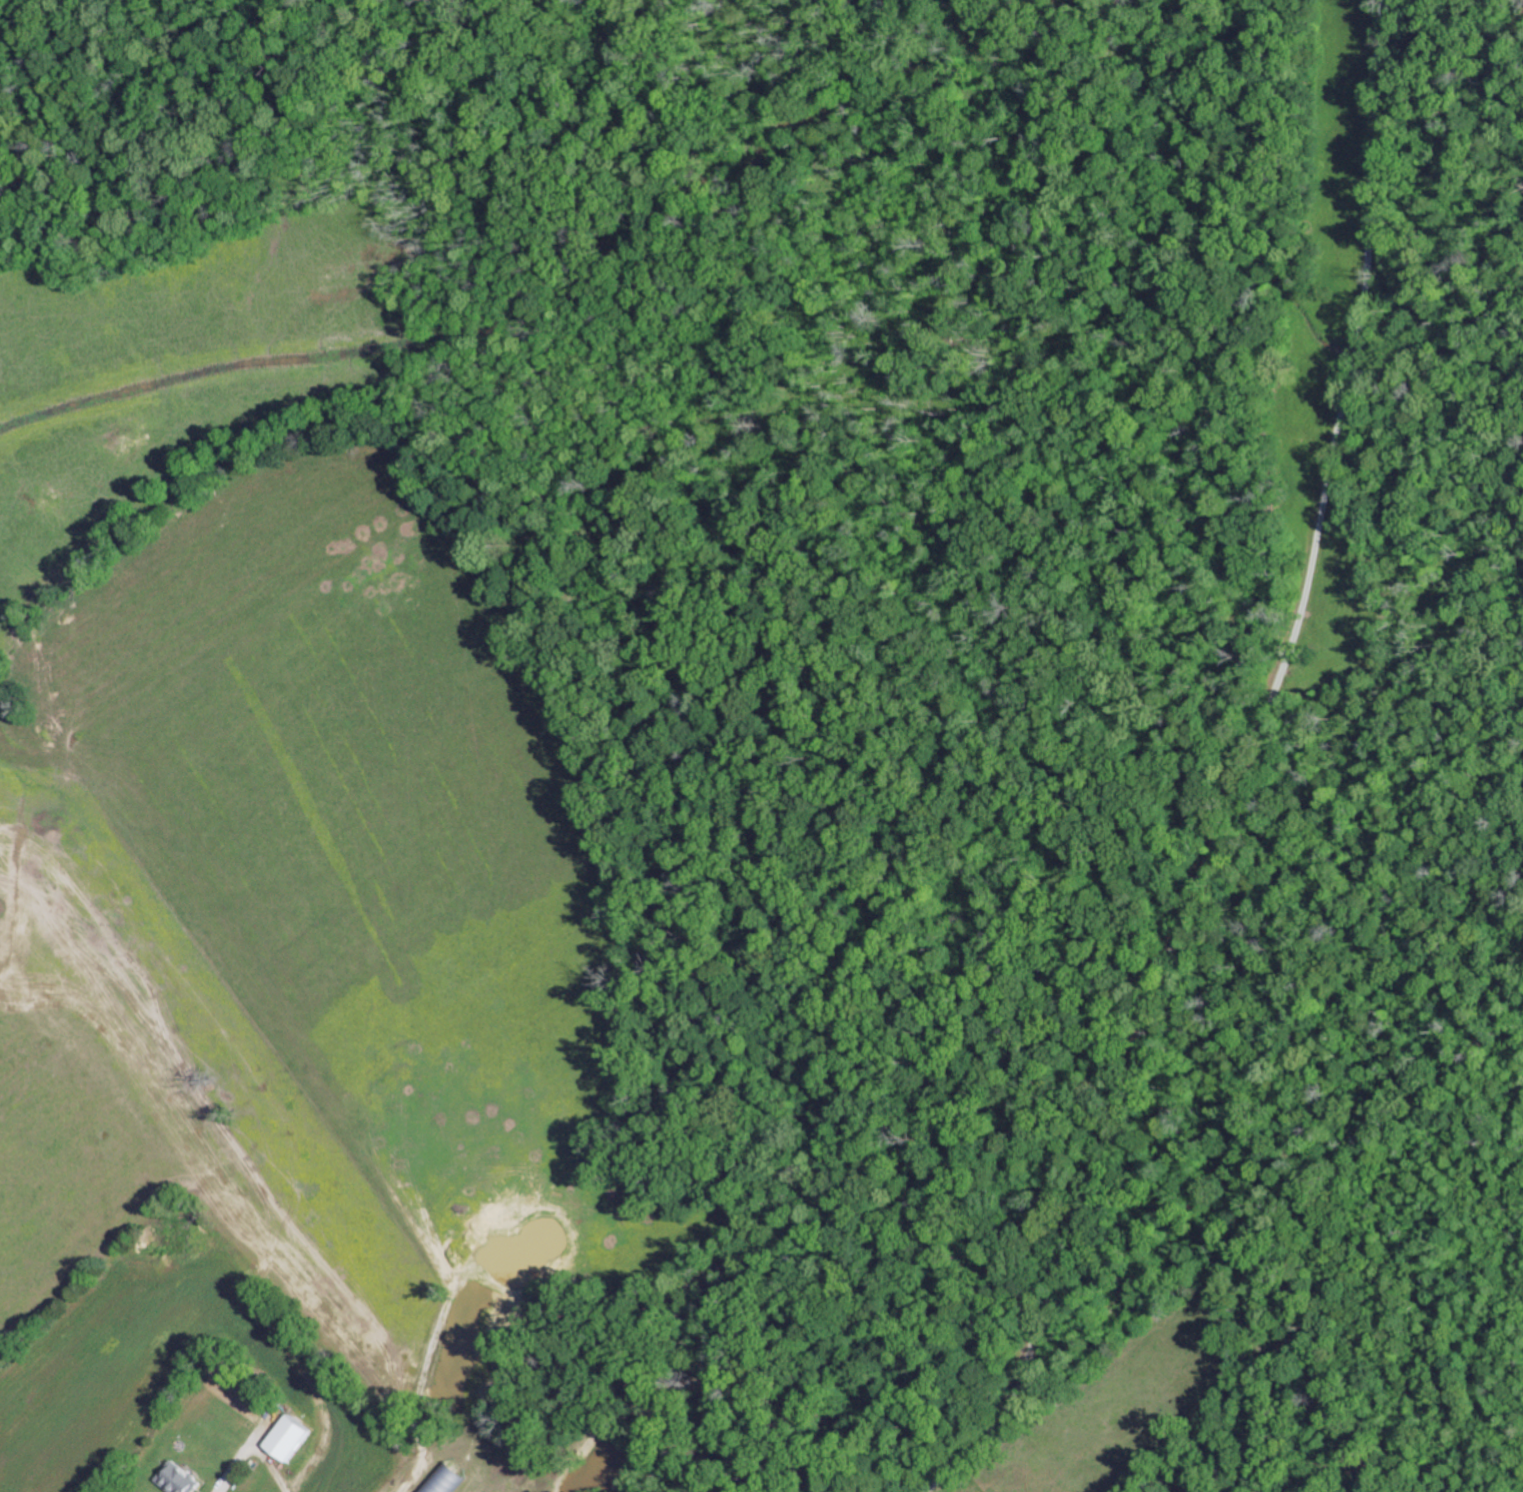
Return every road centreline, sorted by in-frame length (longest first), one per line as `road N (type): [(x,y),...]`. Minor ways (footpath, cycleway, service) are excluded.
road 1 (residential): [(1375,0),(1358,327),(1292,638),(1183,904),(1006,1407),(922,1491)]

